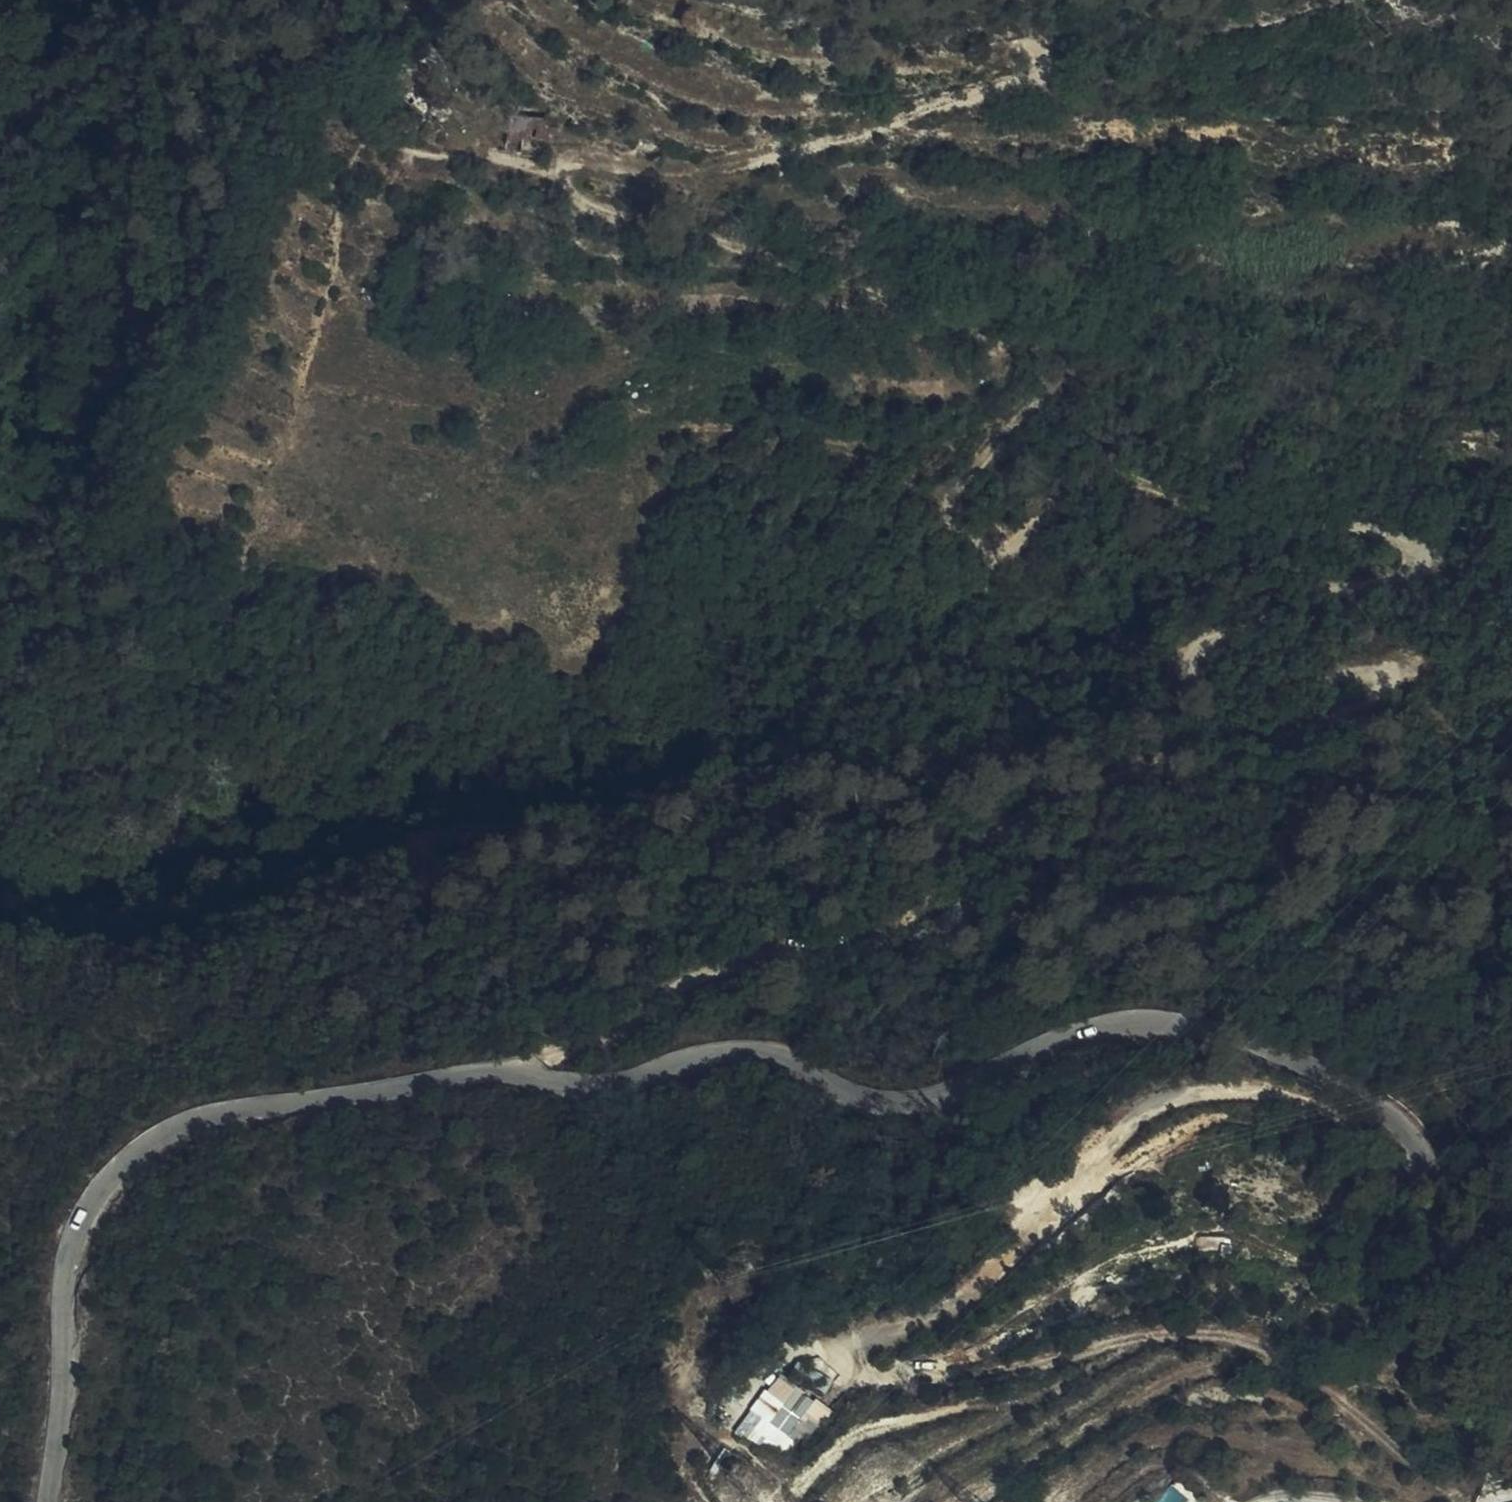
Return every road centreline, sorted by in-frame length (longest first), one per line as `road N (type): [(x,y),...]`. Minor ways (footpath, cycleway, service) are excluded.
road 1 (unclassified): [(513,1075),(592,1083),(638,1079),(703,1054),(778,1052),(861,1100),(899,1105),(932,1098),(1081,1031),(1139,1020),(1188,1023),(1328,1074),(1385,1107),(1435,1172),(1456,1184),(1511,1171)]
road 2 (unclassified): [(53,1501),(69,1269),(82,1225),(121,1167),(149,1141),(237,1107),(513,1075)]
road 3 (unclassified): [(513,1075),(708,976),(804,957)]

